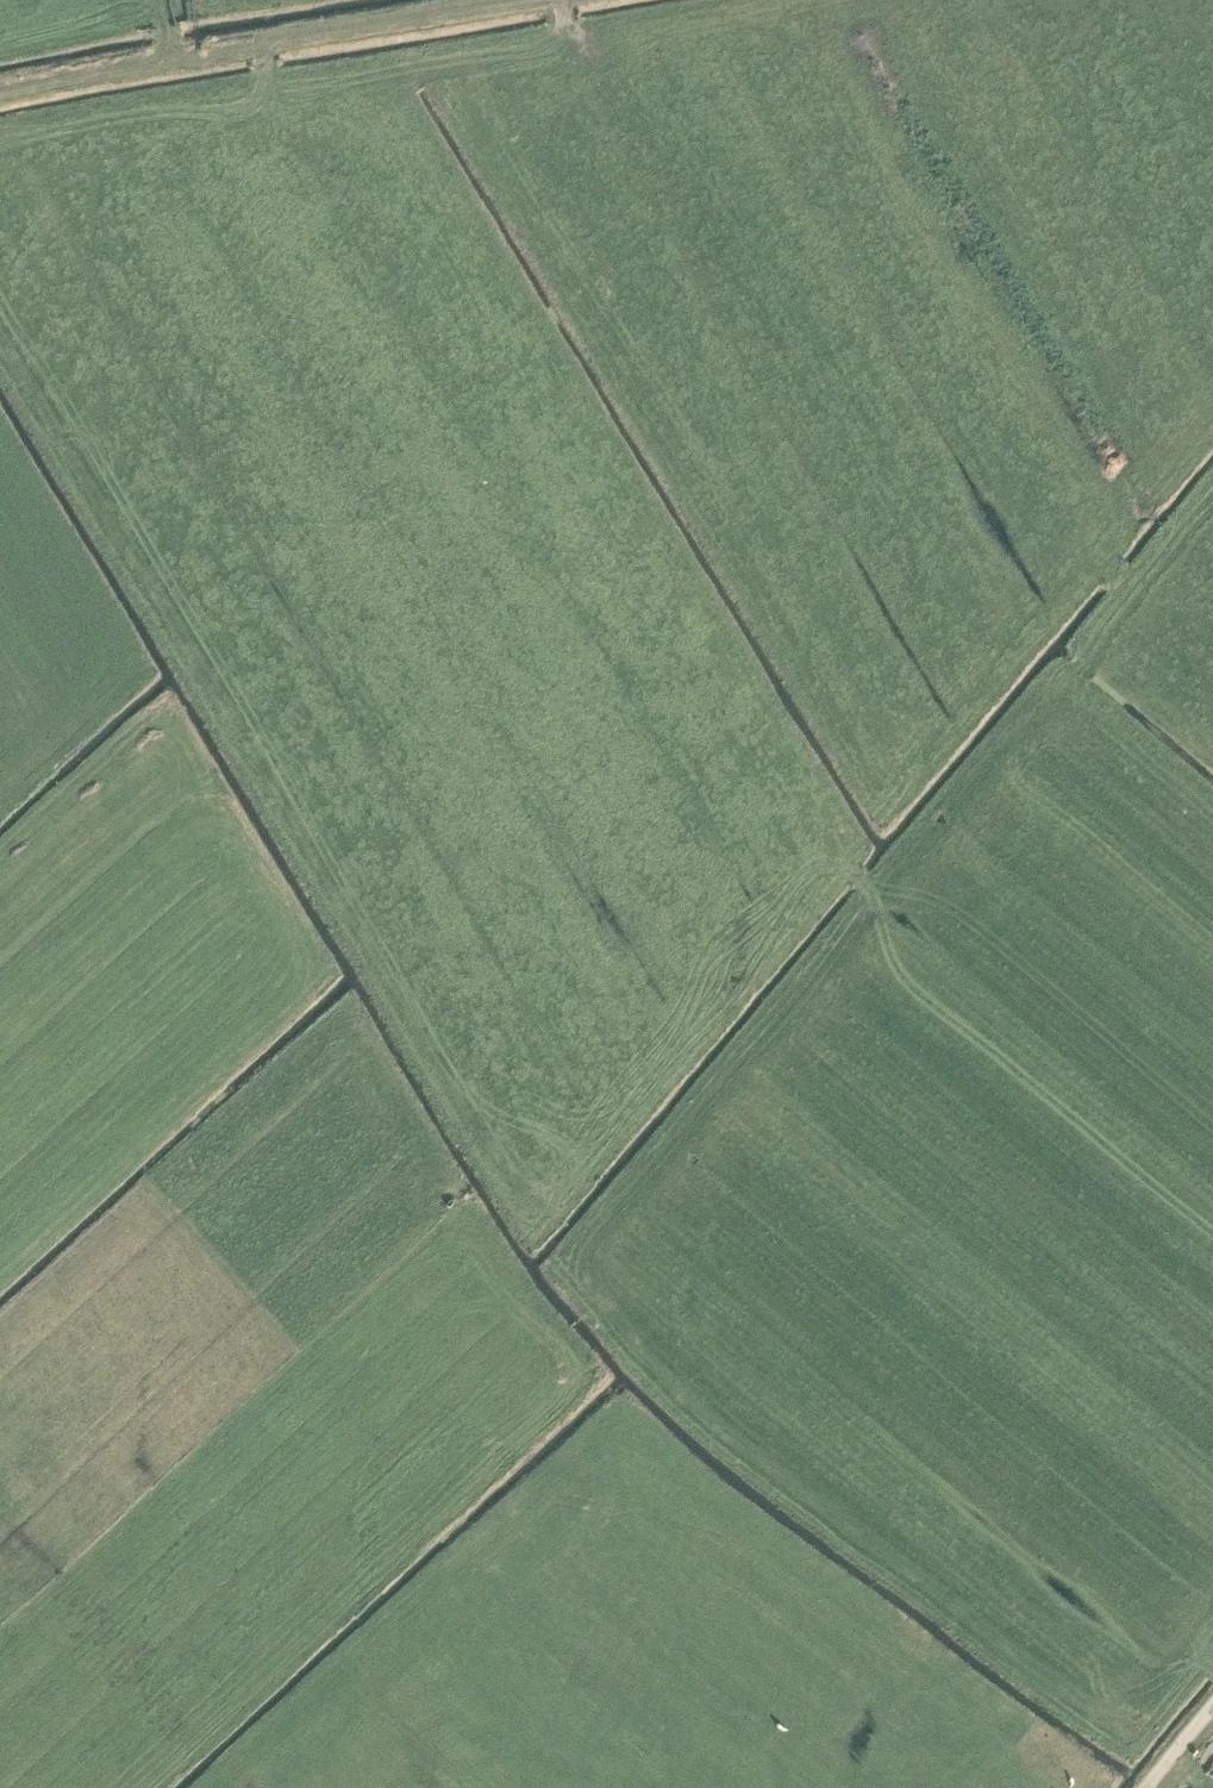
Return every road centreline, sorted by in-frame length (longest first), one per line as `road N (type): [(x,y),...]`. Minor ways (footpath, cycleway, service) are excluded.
road 1 (track): [(0,93),(107,67),(528,0)]

